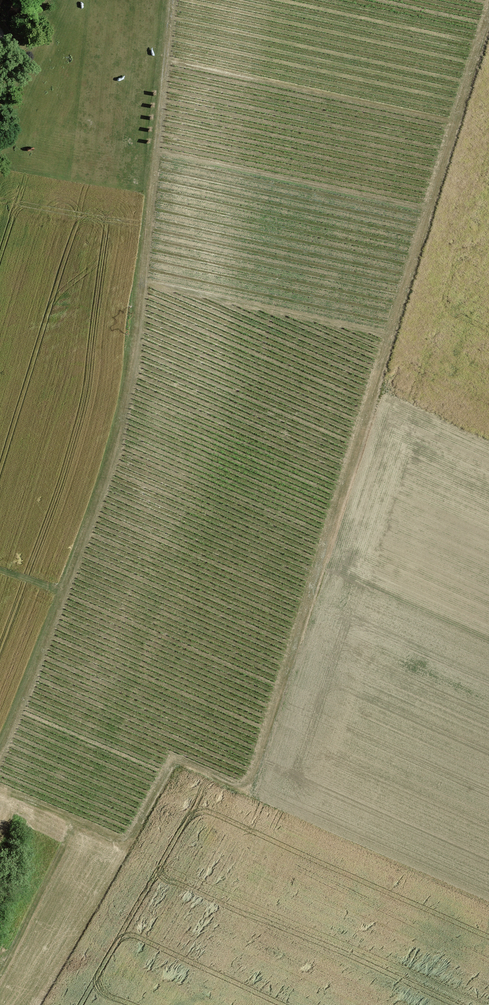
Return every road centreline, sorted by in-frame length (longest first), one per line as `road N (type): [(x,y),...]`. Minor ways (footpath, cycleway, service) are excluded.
road 1 (track): [(488,33),(253,791)]
road 2 (track): [(0,732),(120,427),(172,0)]

